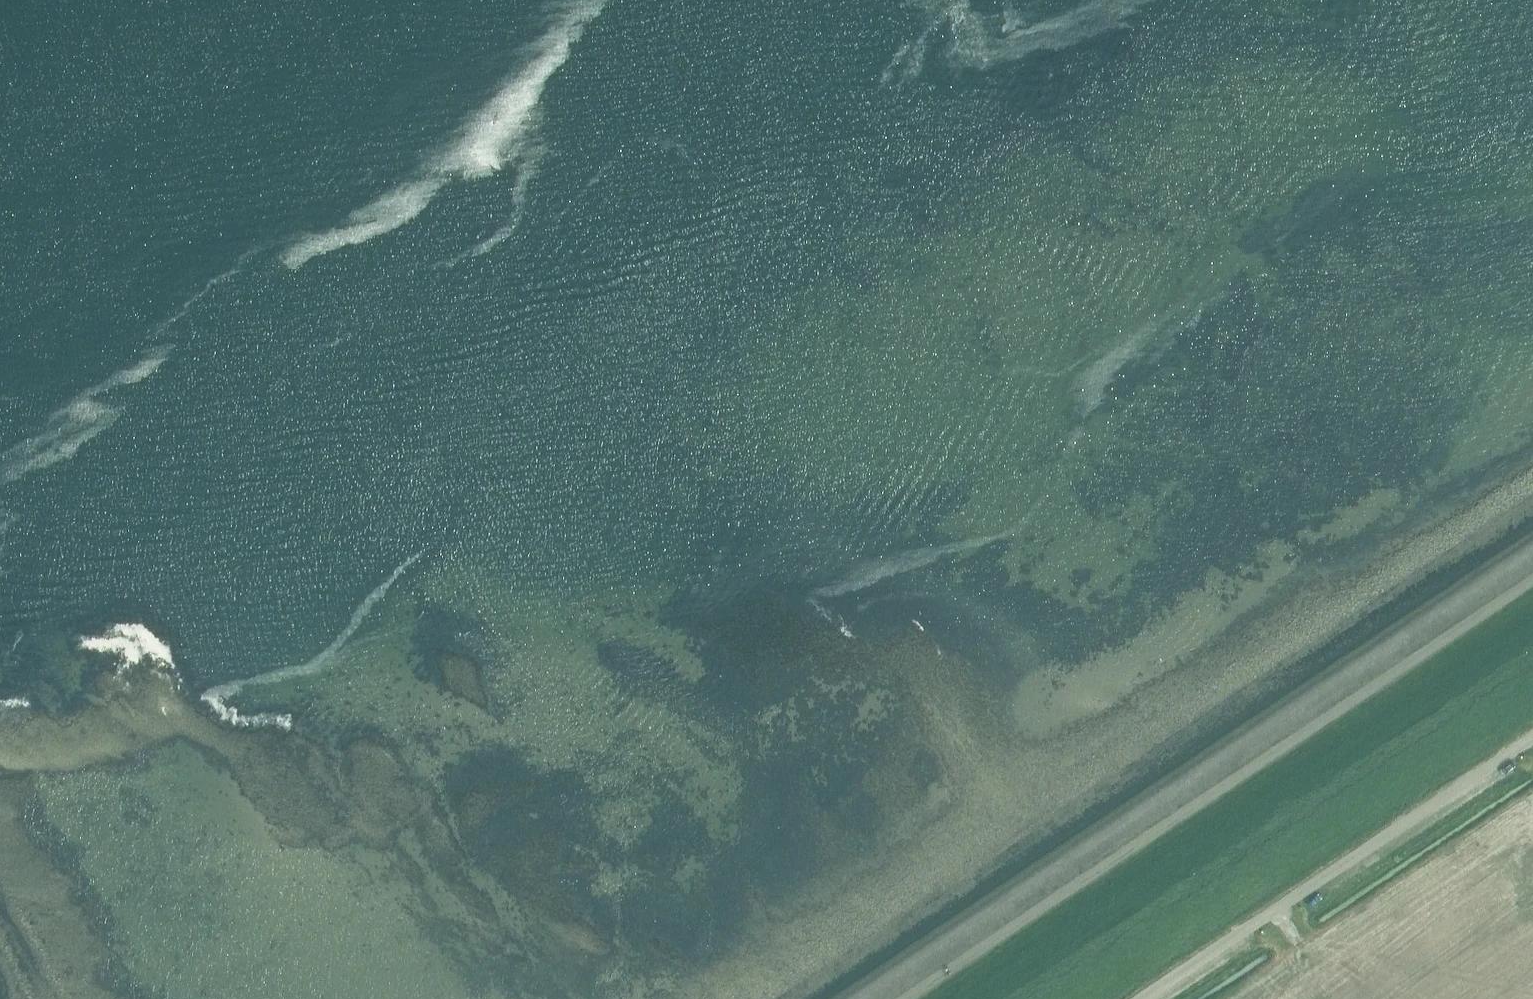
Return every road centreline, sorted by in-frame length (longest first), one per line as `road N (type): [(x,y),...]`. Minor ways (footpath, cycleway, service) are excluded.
road 1 (unclassified): [(1153,998),(1532,742)]

